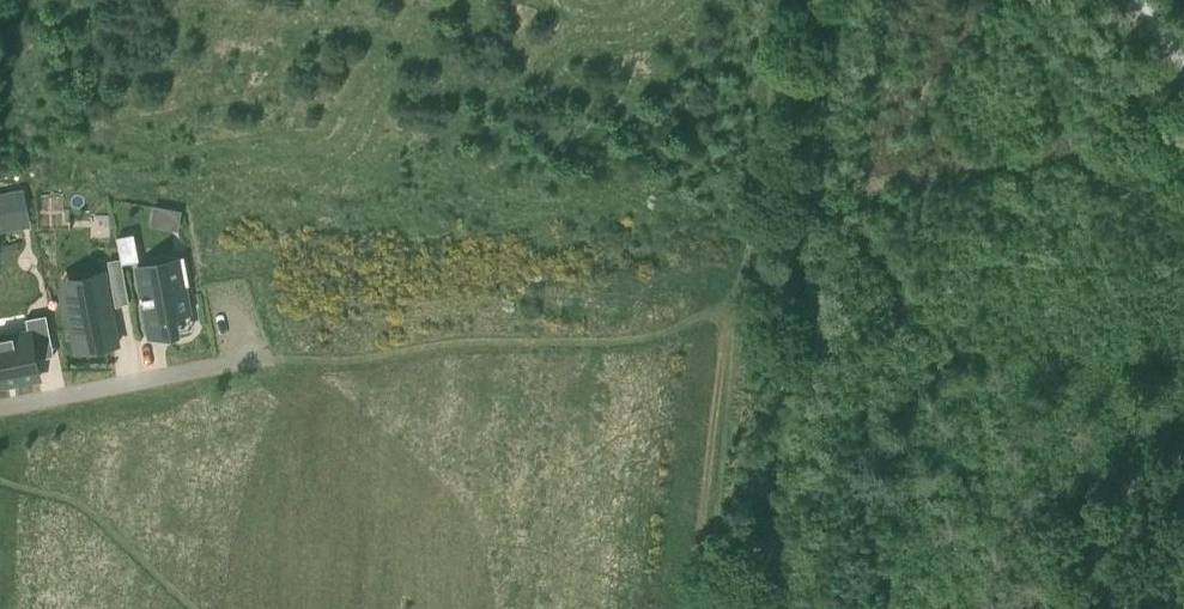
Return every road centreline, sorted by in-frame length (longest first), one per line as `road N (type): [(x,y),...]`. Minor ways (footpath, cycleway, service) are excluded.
road 1 (track): [(752,608),(822,0)]
road 2 (residential): [(0,406),(267,358)]

